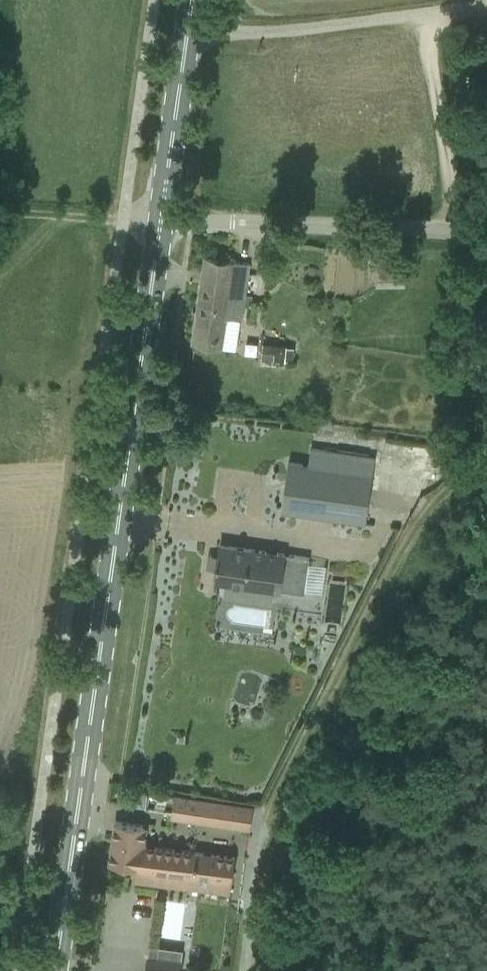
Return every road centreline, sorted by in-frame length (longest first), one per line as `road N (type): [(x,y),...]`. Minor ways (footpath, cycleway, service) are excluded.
road 1 (primary): [(55,970),(162,222)]
road 2 (track): [(486,456),(422,522),(359,629),(282,795),(250,874),(249,970)]
road 3 (unclassified): [(486,238),(232,222)]
road 4 (primary): [(162,222),(195,0)]
road 5 (track): [(0,213),(122,224)]

